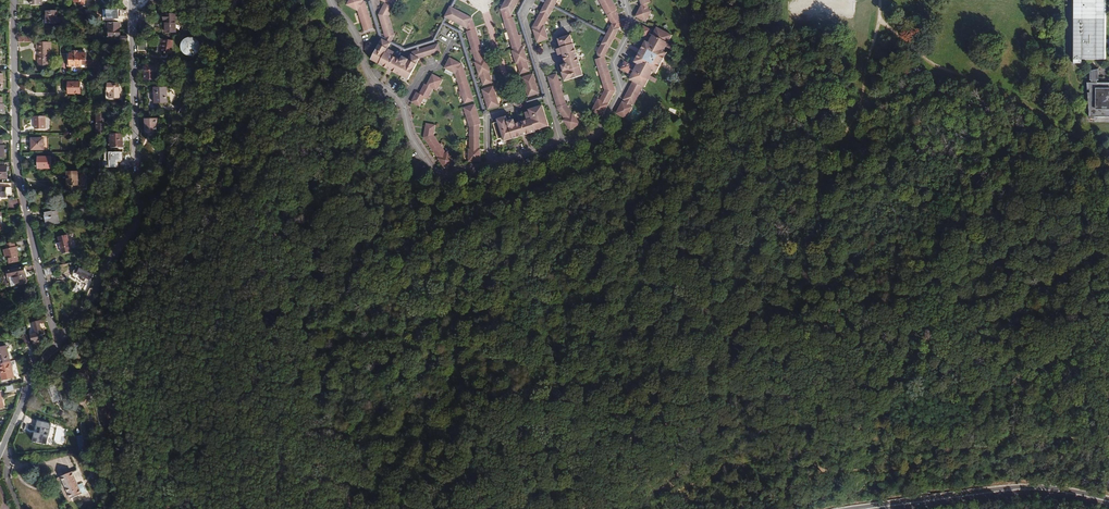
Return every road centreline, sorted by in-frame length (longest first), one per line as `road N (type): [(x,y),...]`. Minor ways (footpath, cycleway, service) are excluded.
road 1 (residential): [(59,342),(137,220),(132,0)]
road 2 (residential): [(59,342),(16,167),(12,0)]
road 3 (secondary): [(1108,501),(1019,489),(874,508)]
road 4 (residential): [(0,451),(32,373),(59,342)]

